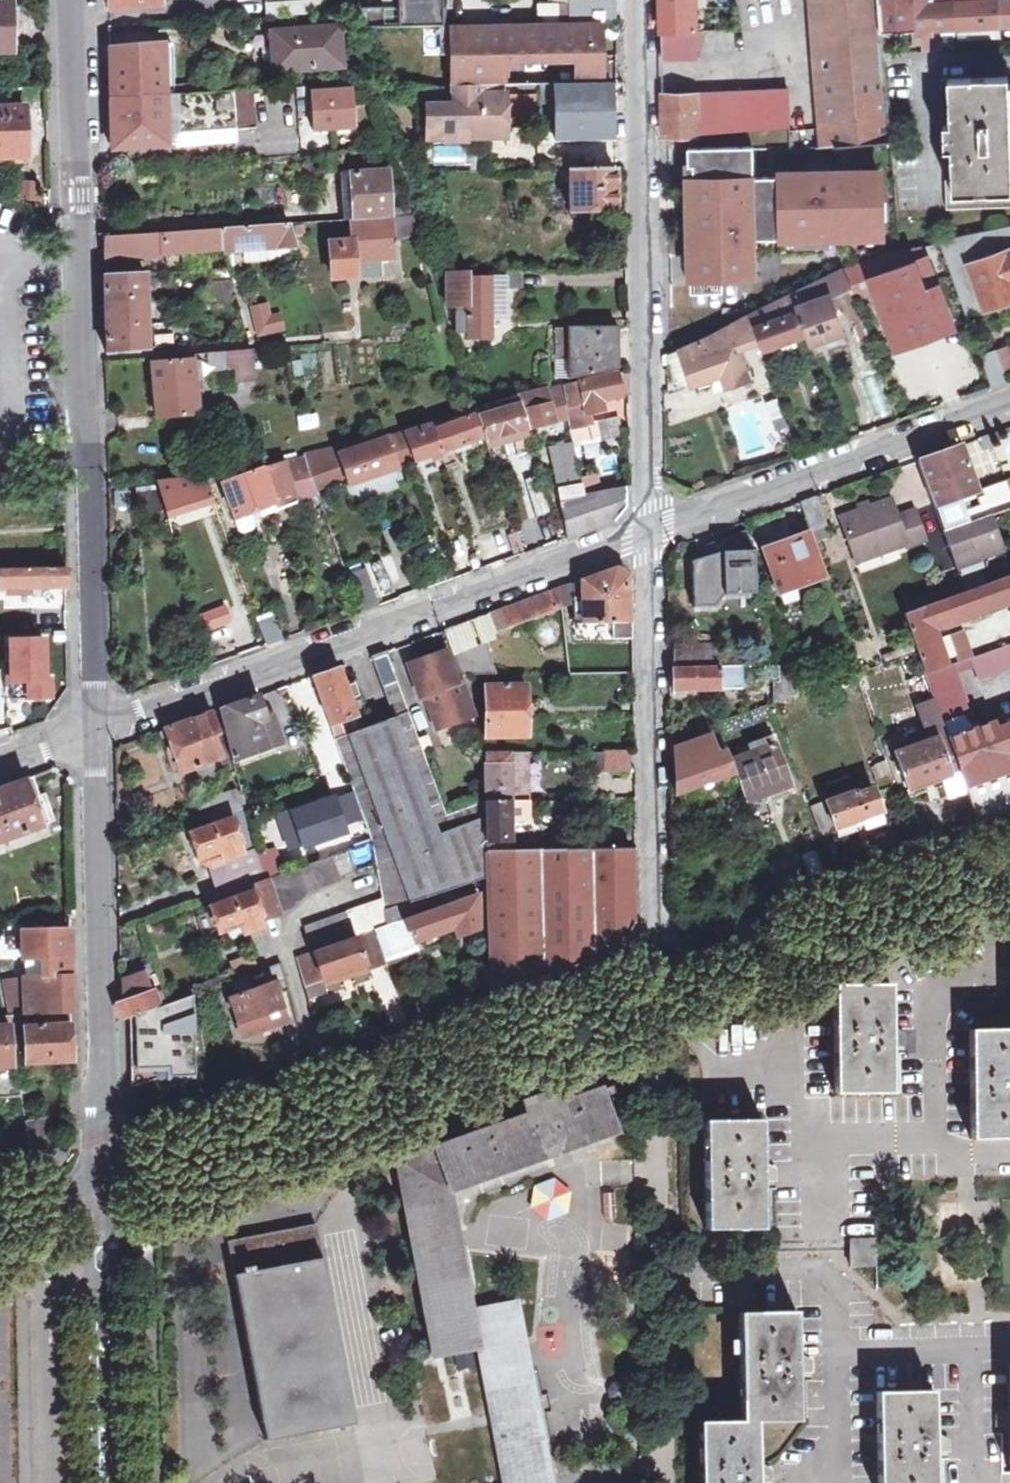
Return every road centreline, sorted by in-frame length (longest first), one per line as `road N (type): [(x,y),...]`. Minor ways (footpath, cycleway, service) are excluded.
road 1 (residential): [(69,0),(70,127),(81,196),(91,729)]
road 2 (residential): [(91,729),(649,531)]
road 3 (residential): [(100,1183),(653,987)]
road 4 (residential): [(649,531),(634,0)]
road 5 (residential): [(653,987),(649,531)]
road 6 (residential): [(91,729),(100,1183)]
road 7 (residential): [(649,531),(1009,403)]
road 8 (residential): [(653,987),(1009,855)]
road 9 (residential): [(108,1482),(100,1183)]

